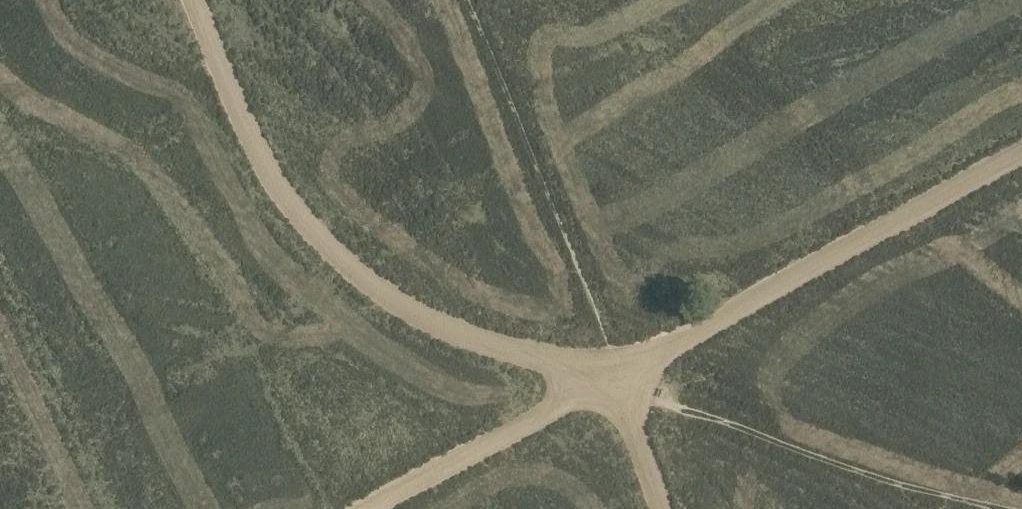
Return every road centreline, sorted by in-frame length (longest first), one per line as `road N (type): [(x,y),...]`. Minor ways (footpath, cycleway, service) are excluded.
road 1 (track): [(1021,154),(599,383),(449,333),(353,274),(274,186),(196,0)]
road 2 (track): [(368,508),(599,383),(633,429),(659,508)]

